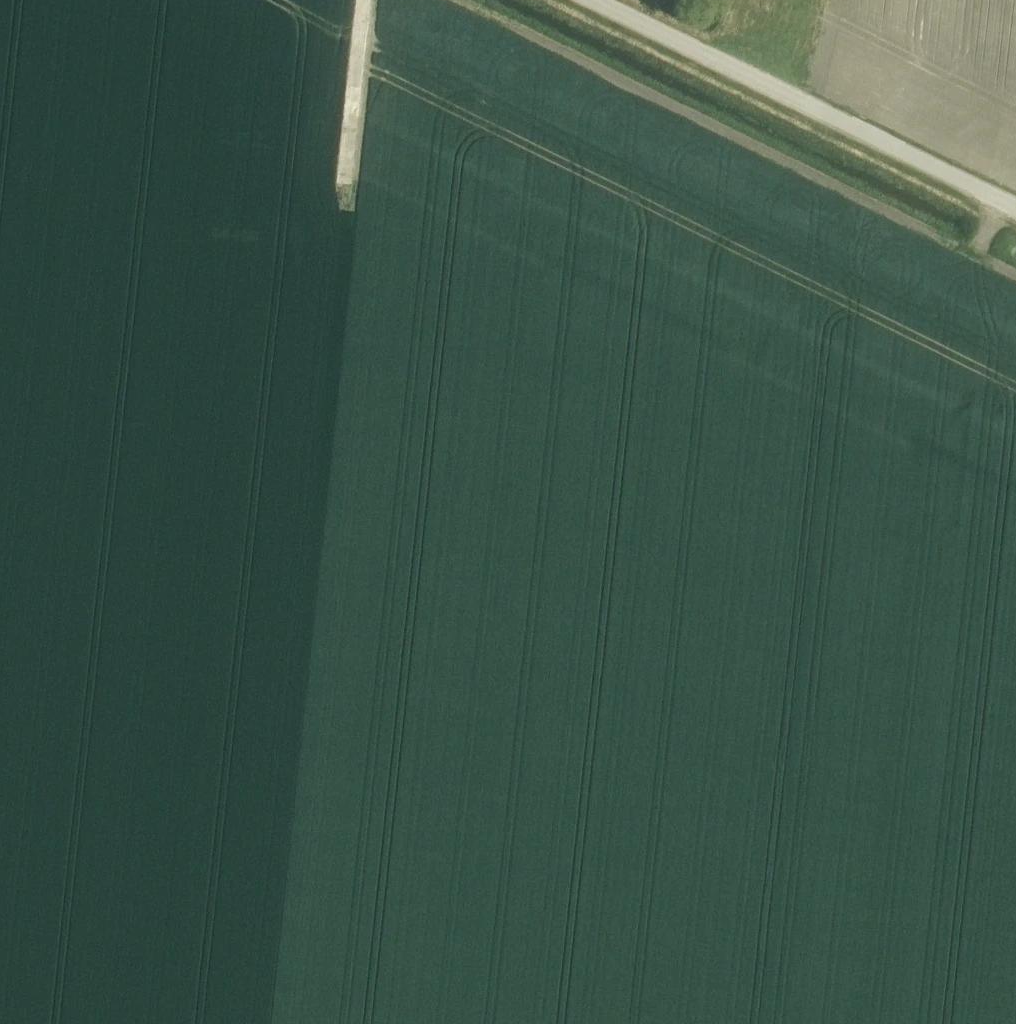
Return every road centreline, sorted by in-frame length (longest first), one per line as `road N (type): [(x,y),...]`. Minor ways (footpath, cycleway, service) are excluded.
road 1 (unclassified): [(1015,207),(598,0)]

